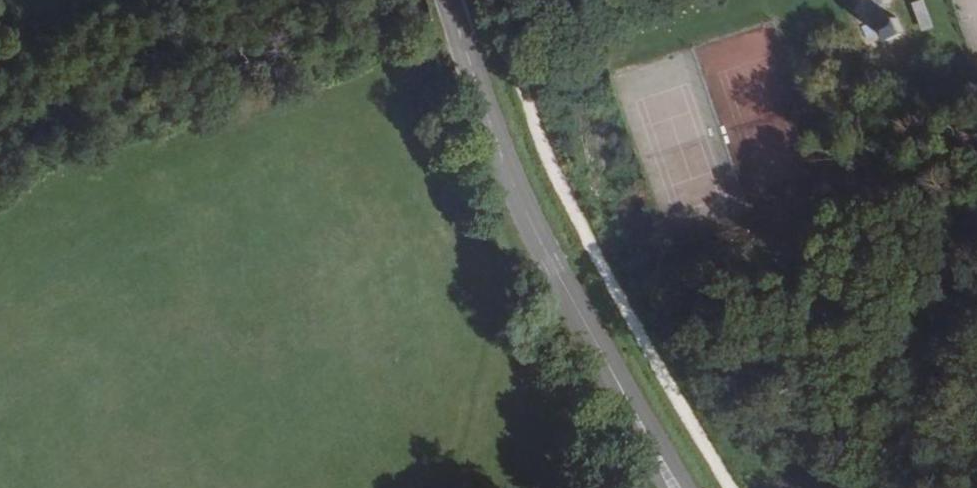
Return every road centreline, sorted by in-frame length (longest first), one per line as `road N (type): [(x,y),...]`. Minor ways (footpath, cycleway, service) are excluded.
road 1 (tertiary): [(665,487),(494,139),(450,0)]

